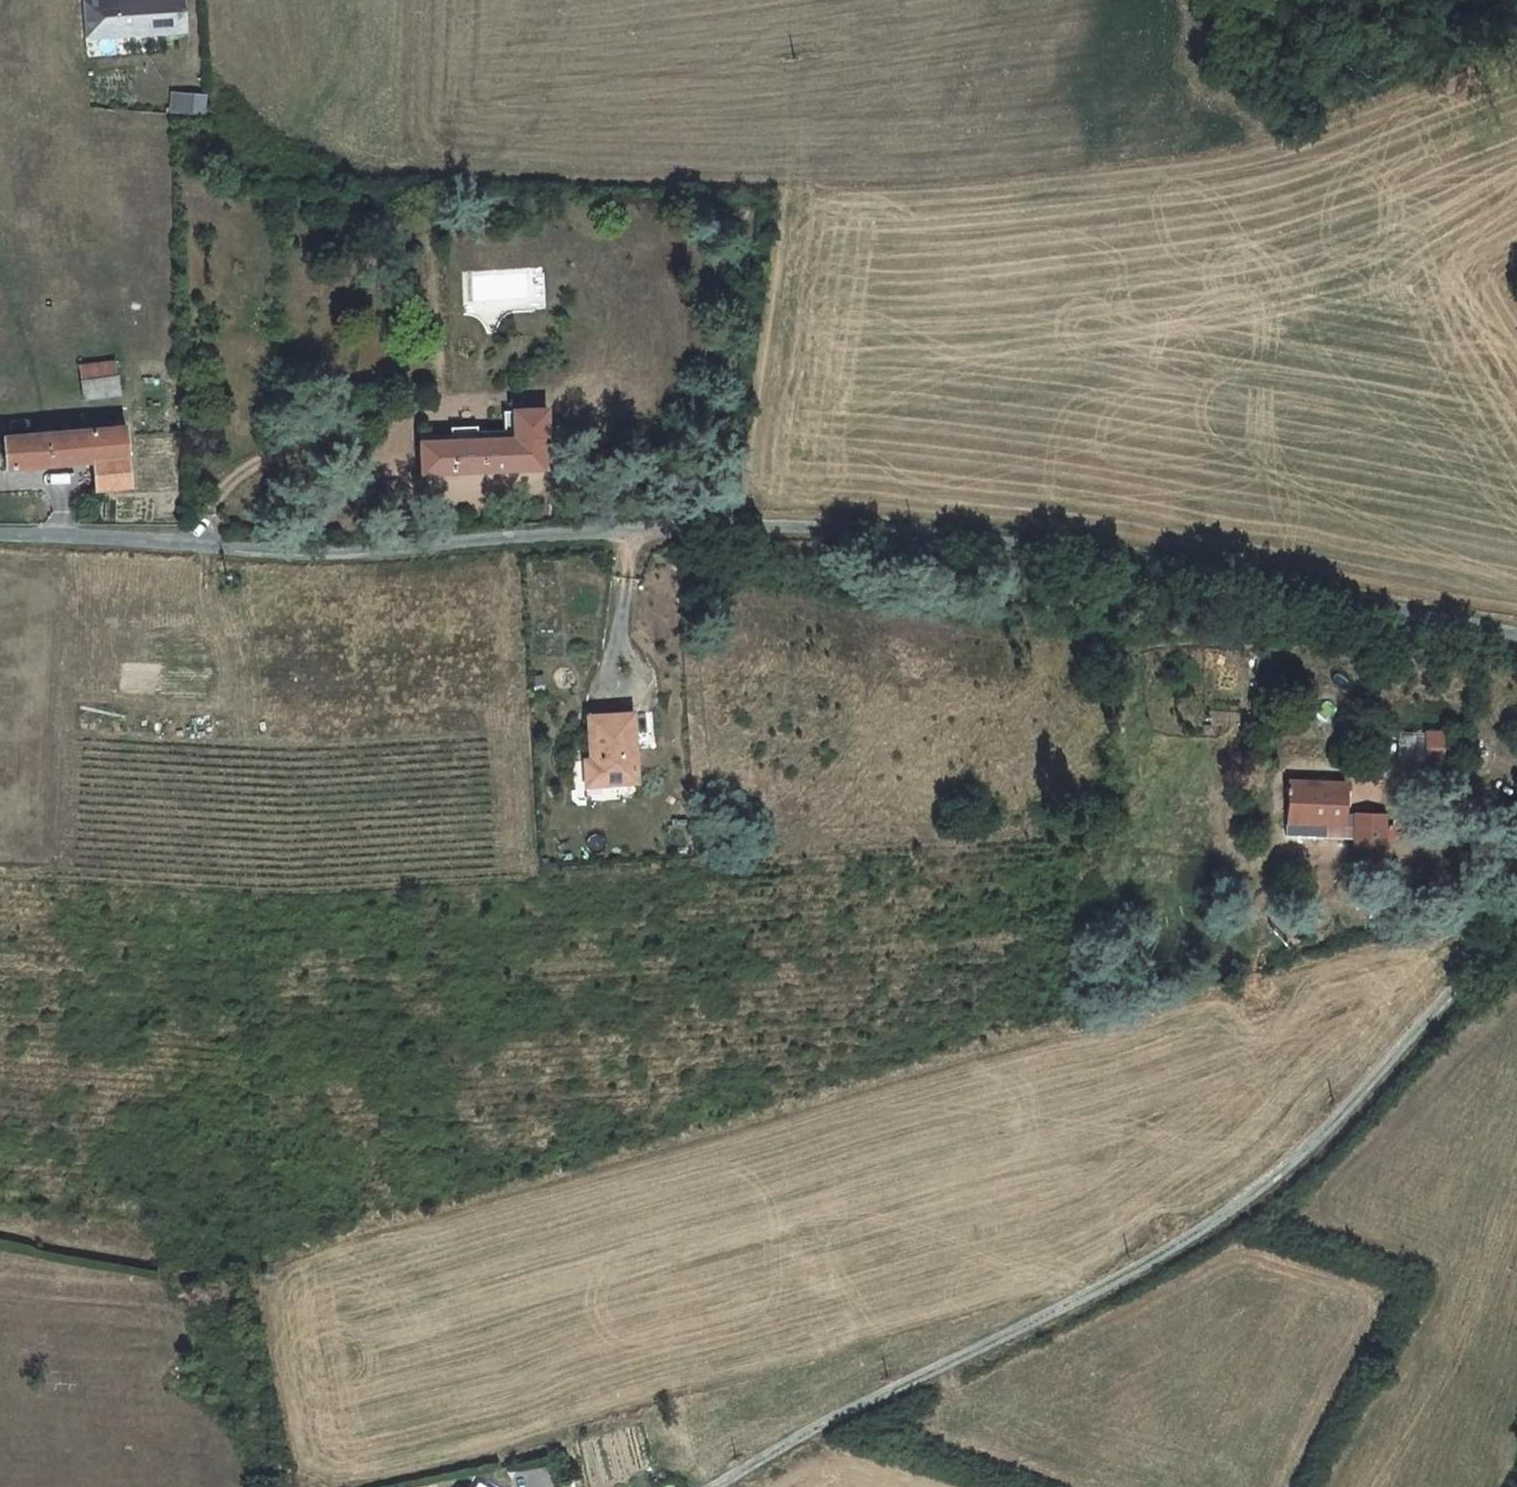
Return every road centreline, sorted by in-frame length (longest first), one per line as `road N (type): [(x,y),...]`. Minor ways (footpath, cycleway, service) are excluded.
road 1 (unclassified): [(0,533),(338,551),(752,526),(1114,561),(1516,637)]
road 2 (unclassified): [(1516,899),(1226,1216),(712,1486)]

